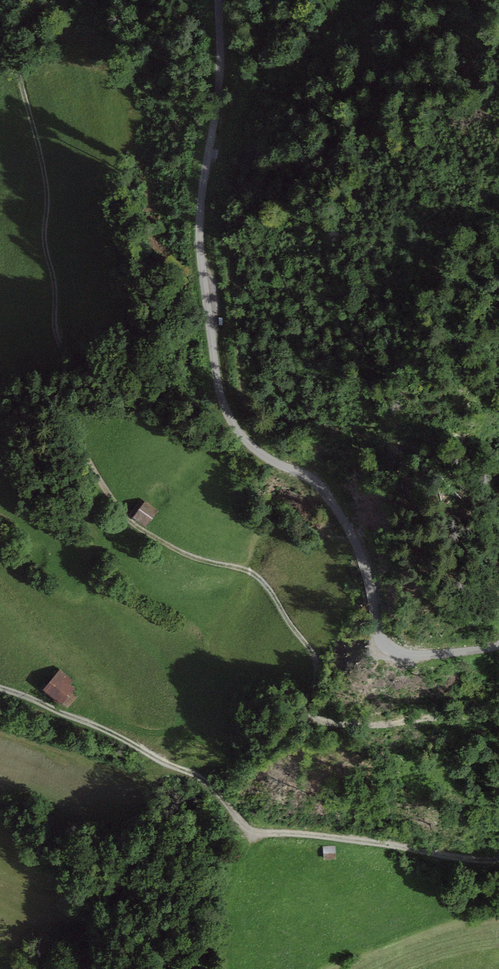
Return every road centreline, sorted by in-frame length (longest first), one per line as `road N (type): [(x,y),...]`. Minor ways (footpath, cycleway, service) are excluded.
road 1 (track): [(7,33),(47,184),(56,334),(77,375),(80,447),(122,514),(191,558),(258,577),(314,657),(306,715),(314,721),(452,720),(498,709)]
road 2 (unclassified): [(219,0),(220,61),(200,258),(228,416),(248,442),(313,478),(334,504),(366,567),(386,644),(422,654),(498,646)]
road 3 (track): [(498,858),(249,830),(195,773),(0,688)]
road 4 (track): [(275,0),(274,49),(228,236),(248,442)]

